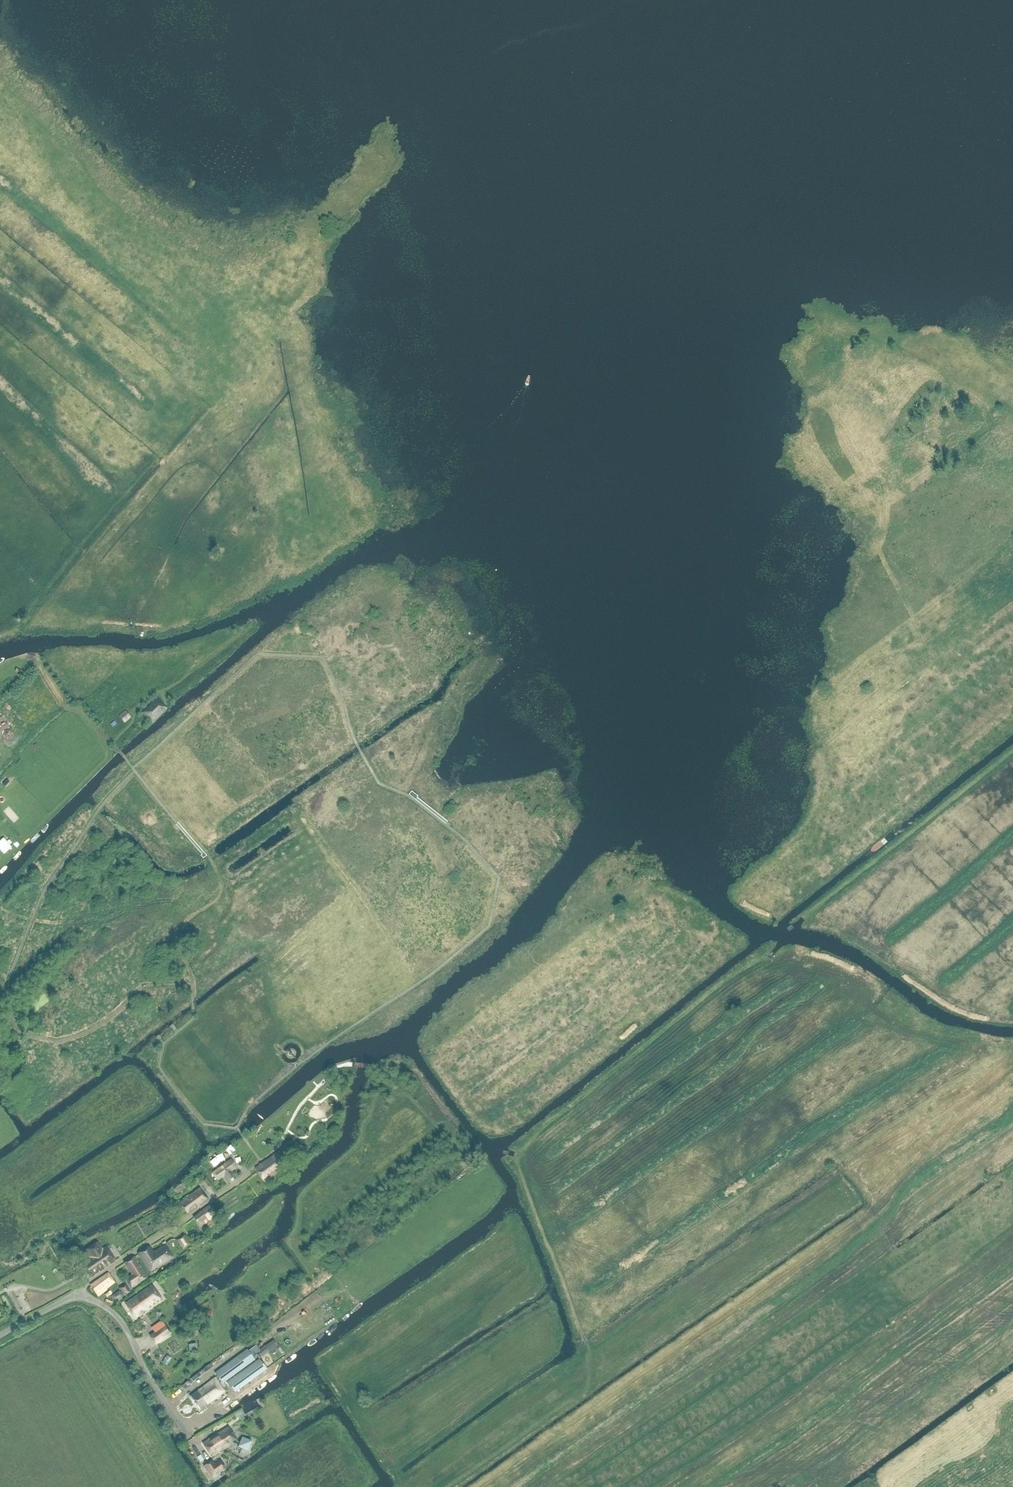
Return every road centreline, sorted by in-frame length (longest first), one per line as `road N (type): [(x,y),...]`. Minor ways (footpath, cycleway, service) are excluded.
road 1 (residential): [(75,1295),(253,1171)]
road 2 (residential): [(189,1440),(122,1322),(75,1295)]

